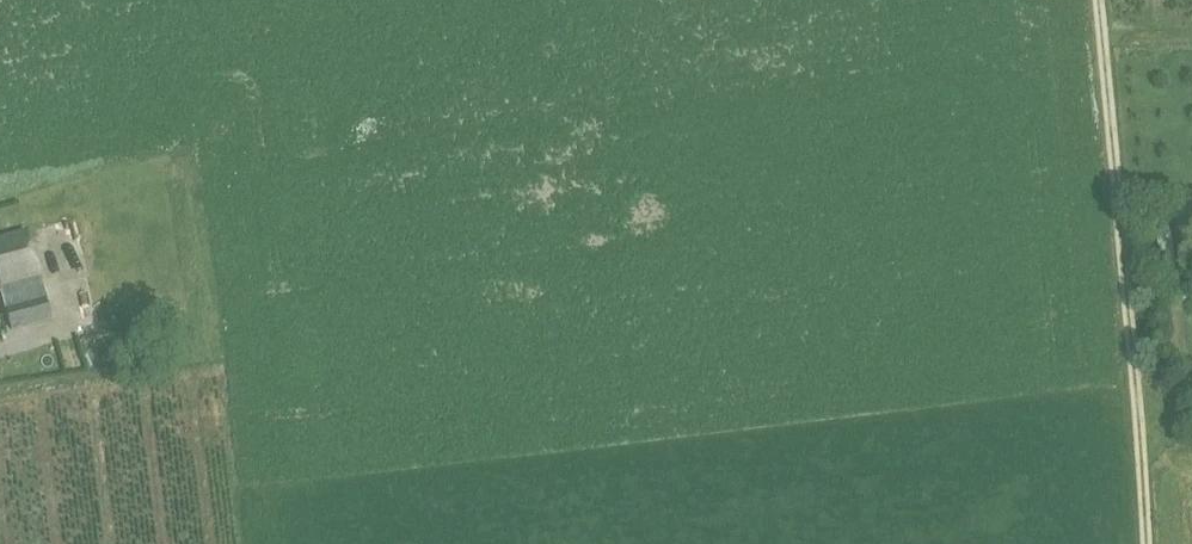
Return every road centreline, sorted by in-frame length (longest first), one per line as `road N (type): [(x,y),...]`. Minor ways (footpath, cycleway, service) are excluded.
road 1 (track): [(1146,543),(1098,0)]

